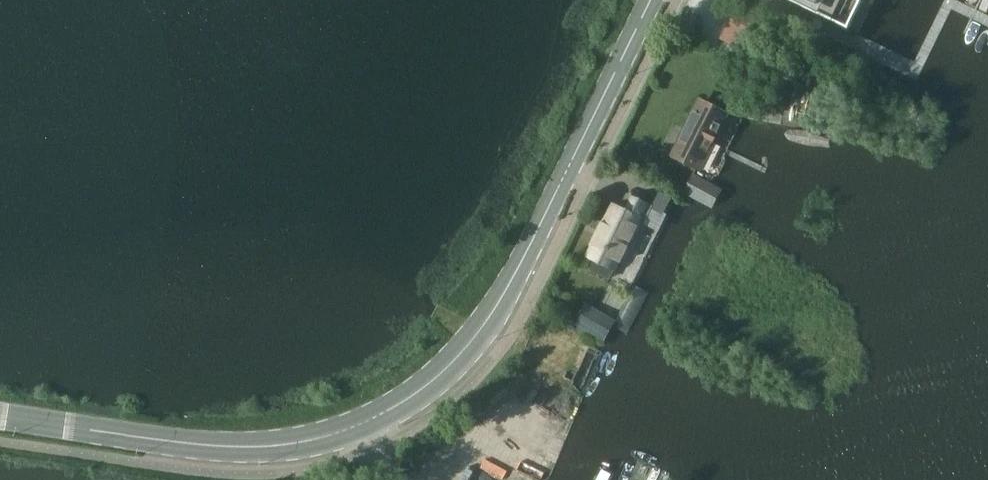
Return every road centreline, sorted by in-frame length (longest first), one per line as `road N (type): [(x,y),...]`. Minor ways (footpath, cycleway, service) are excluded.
road 1 (secondary): [(652,0),(507,296),(456,364),(410,401),(297,443),(237,449),(0,415)]

